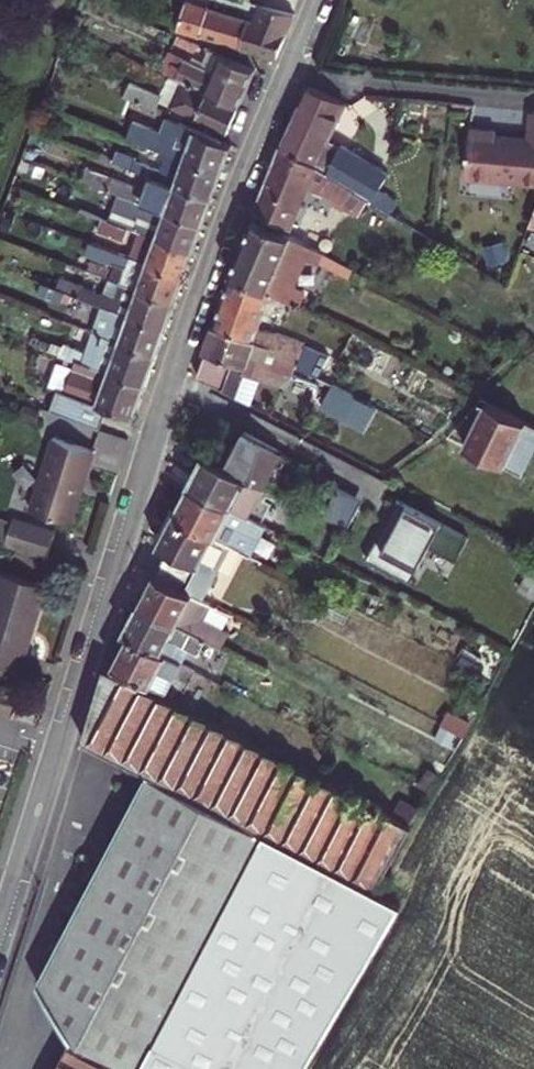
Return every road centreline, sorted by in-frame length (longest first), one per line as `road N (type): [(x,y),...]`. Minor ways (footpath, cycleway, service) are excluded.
road 1 (tertiary): [(285,75),(162,402),(0,920)]
road 2 (residential): [(285,75),(533,101)]

